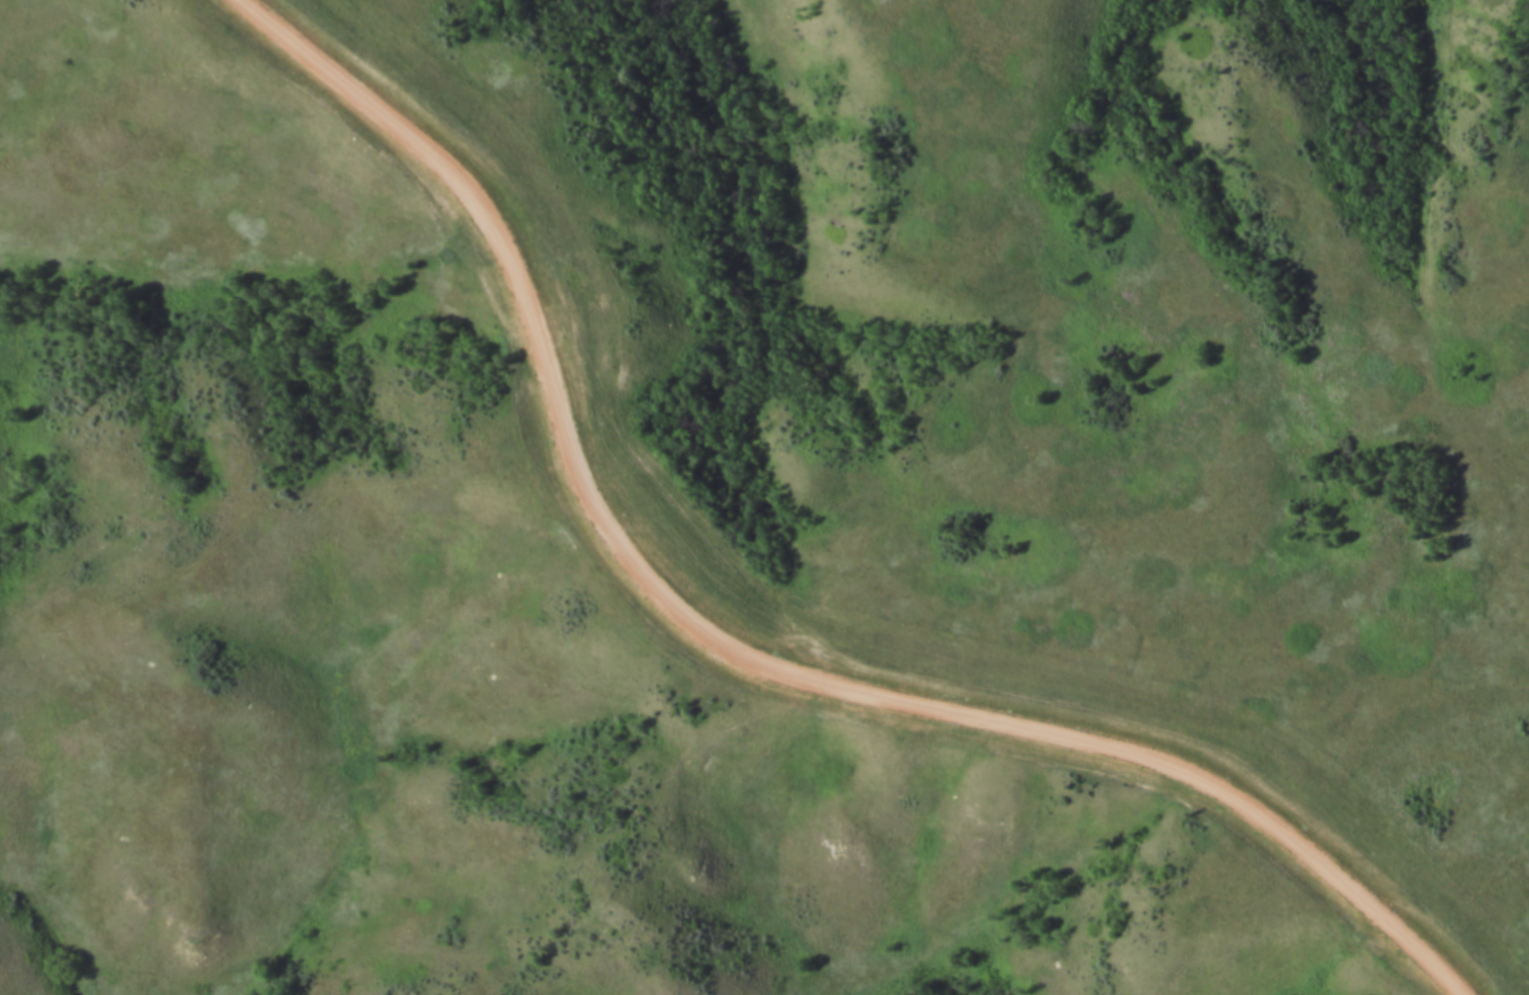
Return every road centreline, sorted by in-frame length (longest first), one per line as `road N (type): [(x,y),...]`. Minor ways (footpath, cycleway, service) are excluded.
road 1 (track): [(0,682),(84,608),(346,483),(434,478),(501,494),(569,516),(644,556)]

